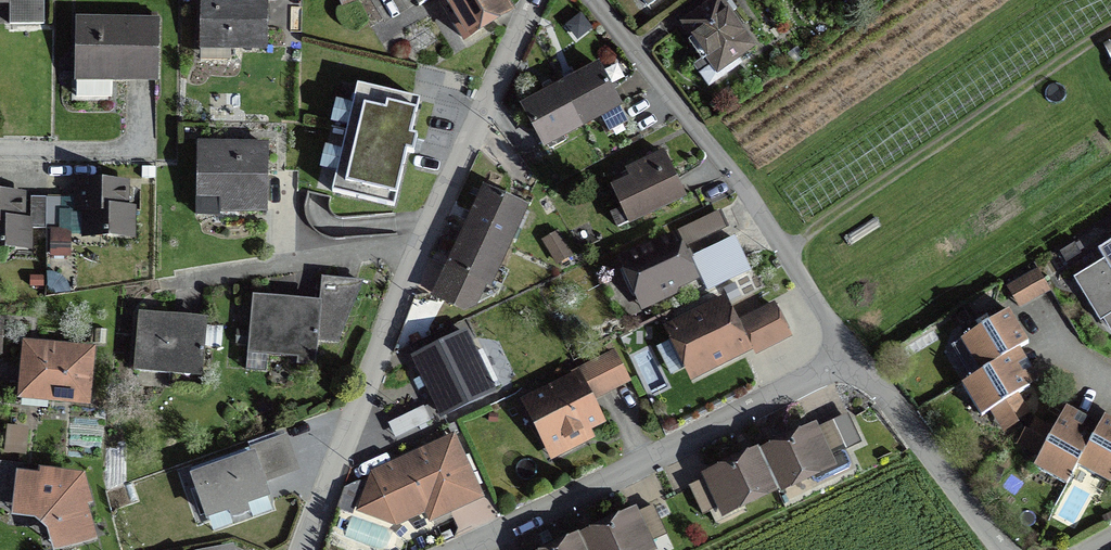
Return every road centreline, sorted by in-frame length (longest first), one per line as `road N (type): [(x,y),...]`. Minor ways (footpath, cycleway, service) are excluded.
road 1 (residential): [(455,549),(853,355)]
road 2 (residential): [(590,0),(712,151),(853,355)]
road 3 (track): [(1110,27),(781,252)]
road 4 (residential): [(309,549),(419,244)]
road 5 (residential): [(419,244),(532,0)]
road 6 (residential): [(419,244),(176,284)]
road 7 (residential): [(853,355),(999,549)]

